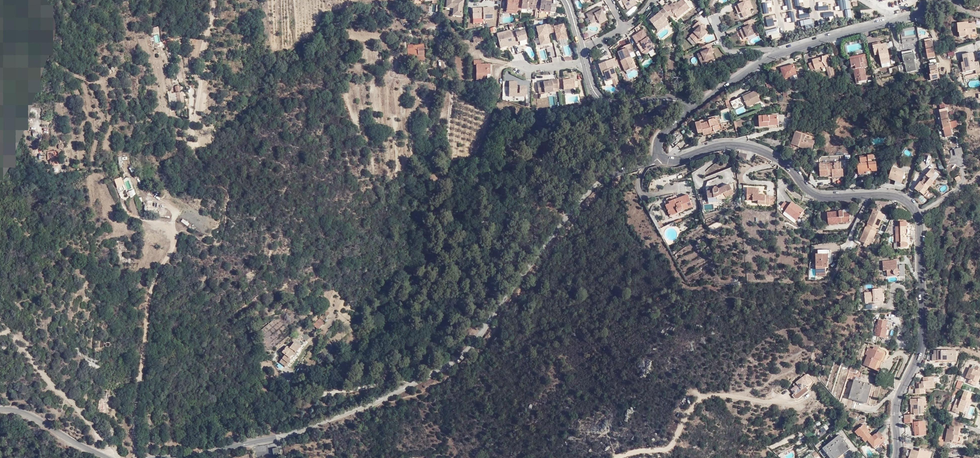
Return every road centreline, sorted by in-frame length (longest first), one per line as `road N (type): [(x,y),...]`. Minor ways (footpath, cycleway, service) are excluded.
road 1 (unclassified): [(658,153),(614,172),(585,196),(452,361),(310,428),(158,457)]
road 2 (residential): [(658,153),(674,160),(713,147),(750,147),(775,158),(813,194),(888,195),(911,205),(923,327),(894,408),(895,457)]
road 3 (track): [(205,47),(192,137),(226,190),(227,224),(206,256),(162,258)]
road 4 (residential): [(925,9),(779,54),(693,109)]
road 5 (residential): [(567,0),(602,100),(668,100),(693,109)]
road 6 (track): [(0,169),(52,39),(54,24),(41,0)]
road 7 (unclassified): [(0,409),(21,412),(109,457)]

